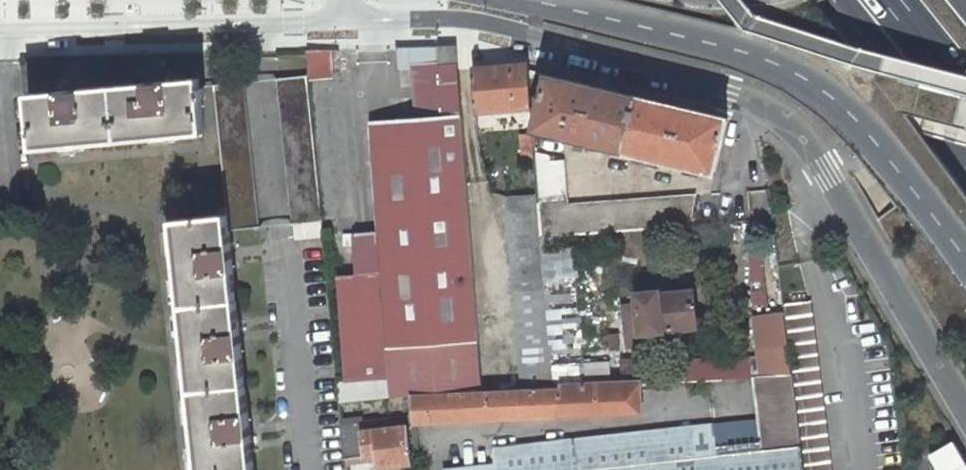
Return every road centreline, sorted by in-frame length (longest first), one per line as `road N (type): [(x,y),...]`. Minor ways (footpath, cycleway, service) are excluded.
road 1 (residential): [(344,16),(453,15),(761,107),(790,127),(825,171),(965,416)]
road 2 (trunk): [(531,0),(790,69),(838,101),(965,259)]
road 3 (residential): [(344,16),(0,28)]
road 4 (trunk): [(846,0),(965,153)]
road 5 (trunk): [(885,0),(965,97)]

